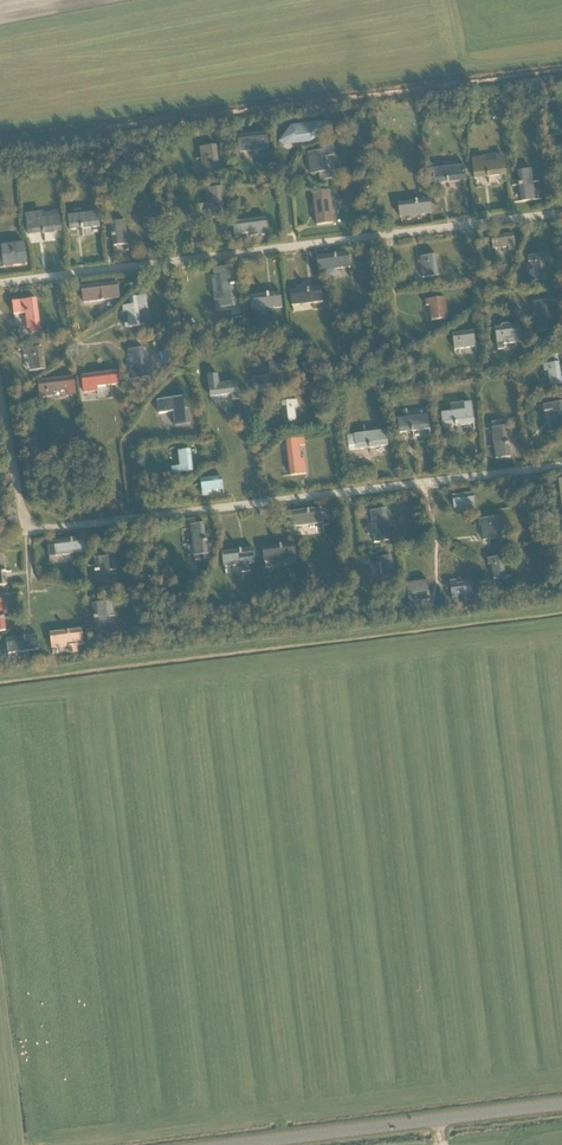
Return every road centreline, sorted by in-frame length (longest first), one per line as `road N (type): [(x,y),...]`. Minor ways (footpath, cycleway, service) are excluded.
road 1 (residential): [(0,399),(22,515),(41,530),(561,466)]
road 2 (residential): [(561,214),(0,282)]
road 3 (tertiary): [(255,1144),(561,1107)]

